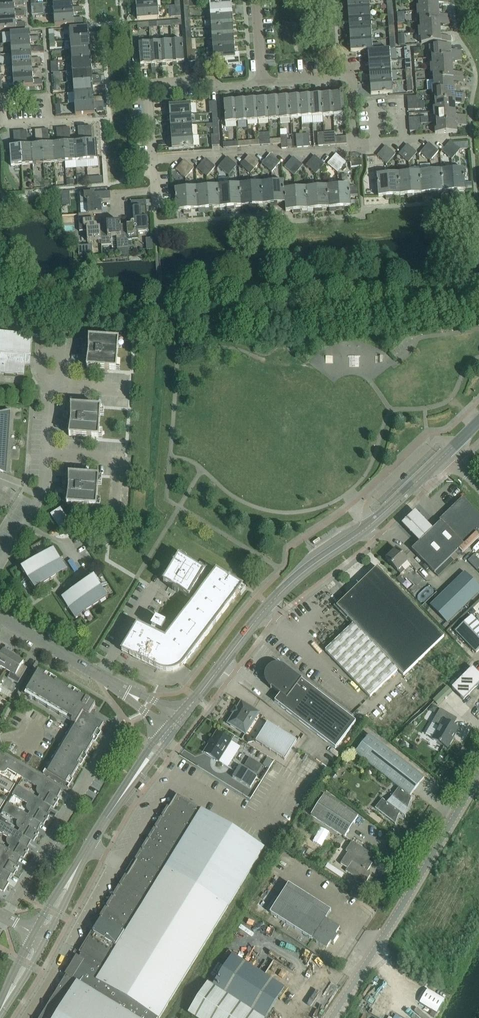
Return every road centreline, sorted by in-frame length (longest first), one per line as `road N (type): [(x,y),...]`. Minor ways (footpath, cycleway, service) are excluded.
road 1 (tertiary): [(175,723),(266,604),(446,453)]
road 2 (unclassified): [(332,1017),(478,774)]
road 3 (tertiary): [(38,935),(175,723)]
road 4 (residential): [(445,137),(354,145),(350,77),(261,82)]
road 5 (residential): [(153,191),(146,82),(261,82)]
road 6 (unclassified): [(175,723),(0,617)]
road 7 (residential): [(5,917),(110,742)]
road 8 (residential): [(0,564),(43,489),(51,382)]

